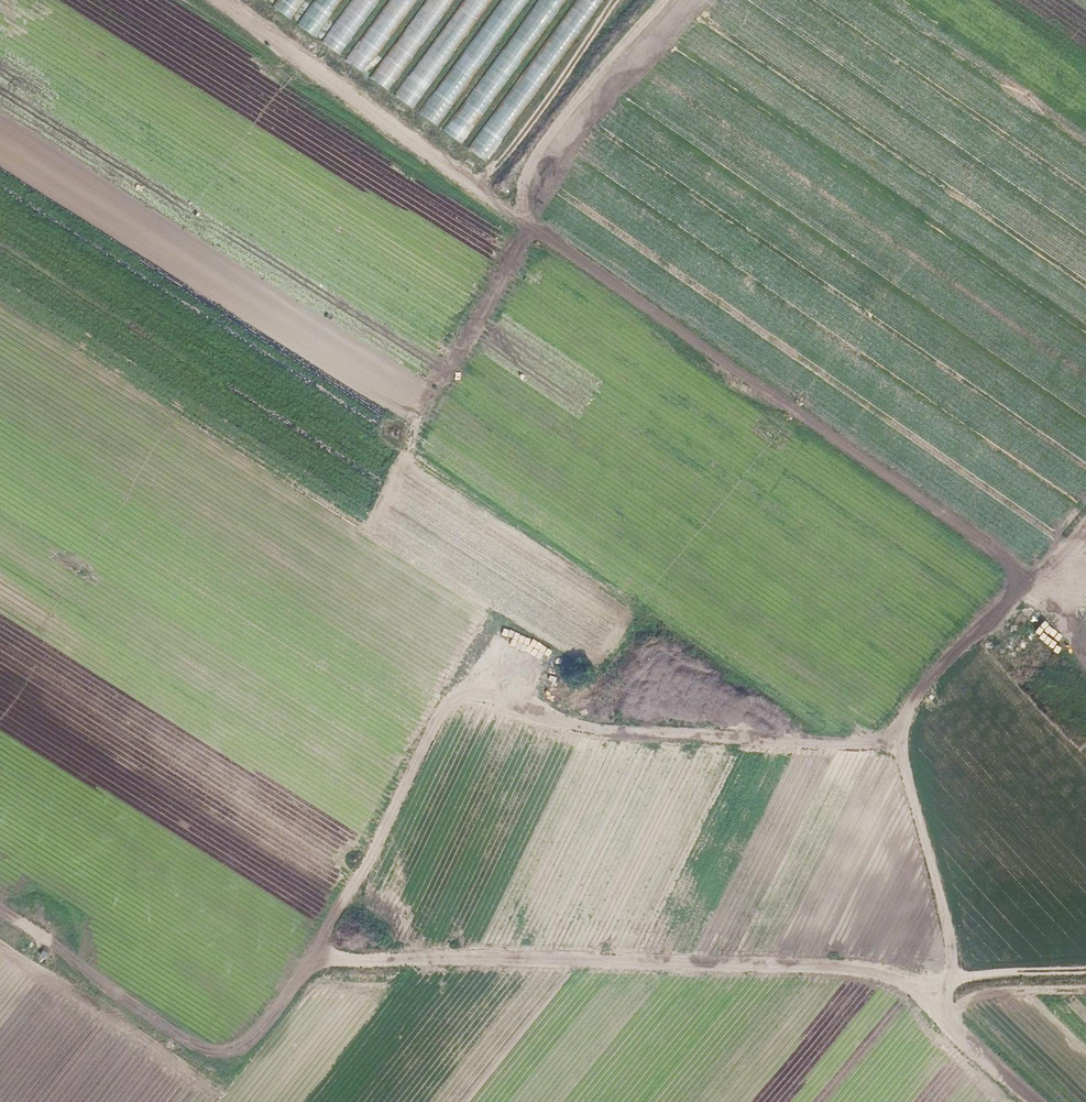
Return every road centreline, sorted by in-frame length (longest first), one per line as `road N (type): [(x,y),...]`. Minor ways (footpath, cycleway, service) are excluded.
road 1 (track): [(1085,968),(950,976),(810,960),(315,958),(264,1034),(210,1051),(101,986),(73,958),(0,909)]
road 2 (track): [(221,0),(1032,581)]
road 3 (track): [(315,958),(454,701),(486,693),(566,724),(620,732),(897,749),(948,668),(1032,581)]
road 4 (track): [(1032,1101),(950,1024),(938,1000),(950,976),(941,860),(897,749)]
road 5 (track): [(508,211),(677,0)]

